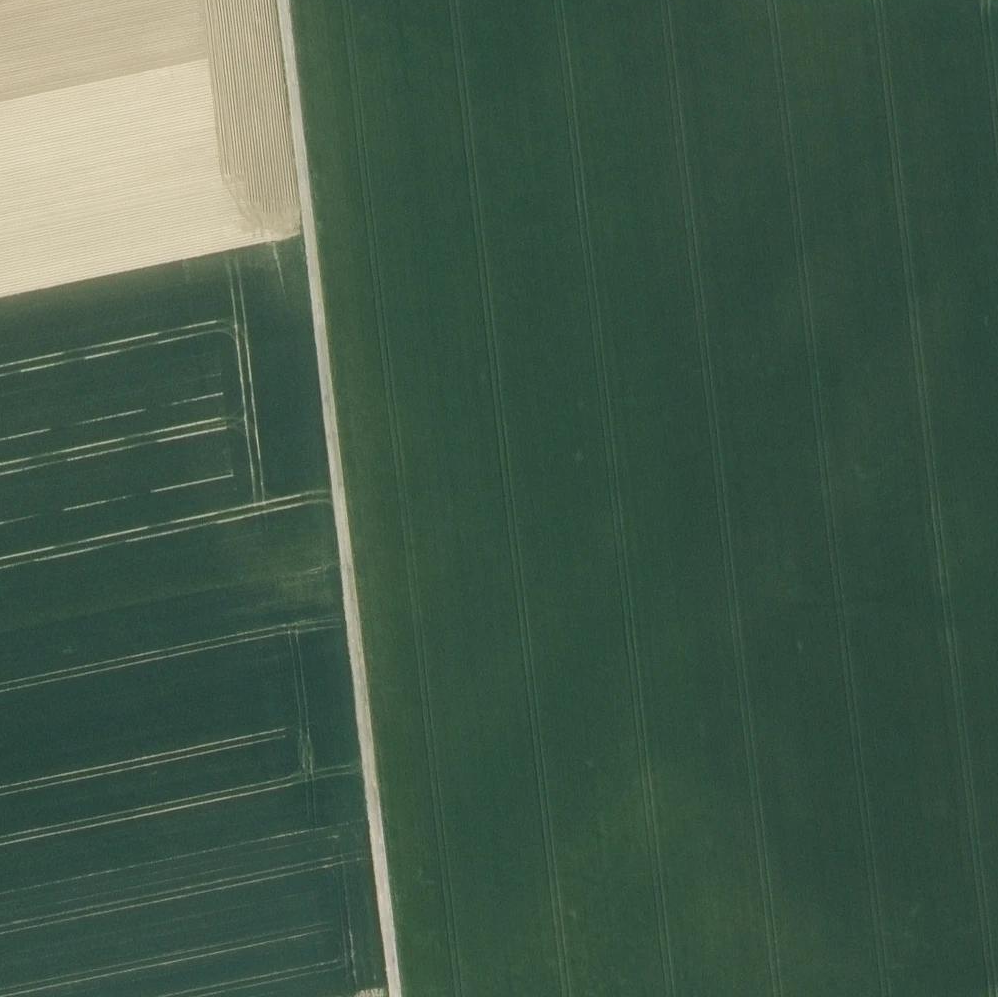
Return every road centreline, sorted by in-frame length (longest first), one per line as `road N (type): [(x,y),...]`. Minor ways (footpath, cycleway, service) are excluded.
road 1 (track): [(397,996),(283,0)]

